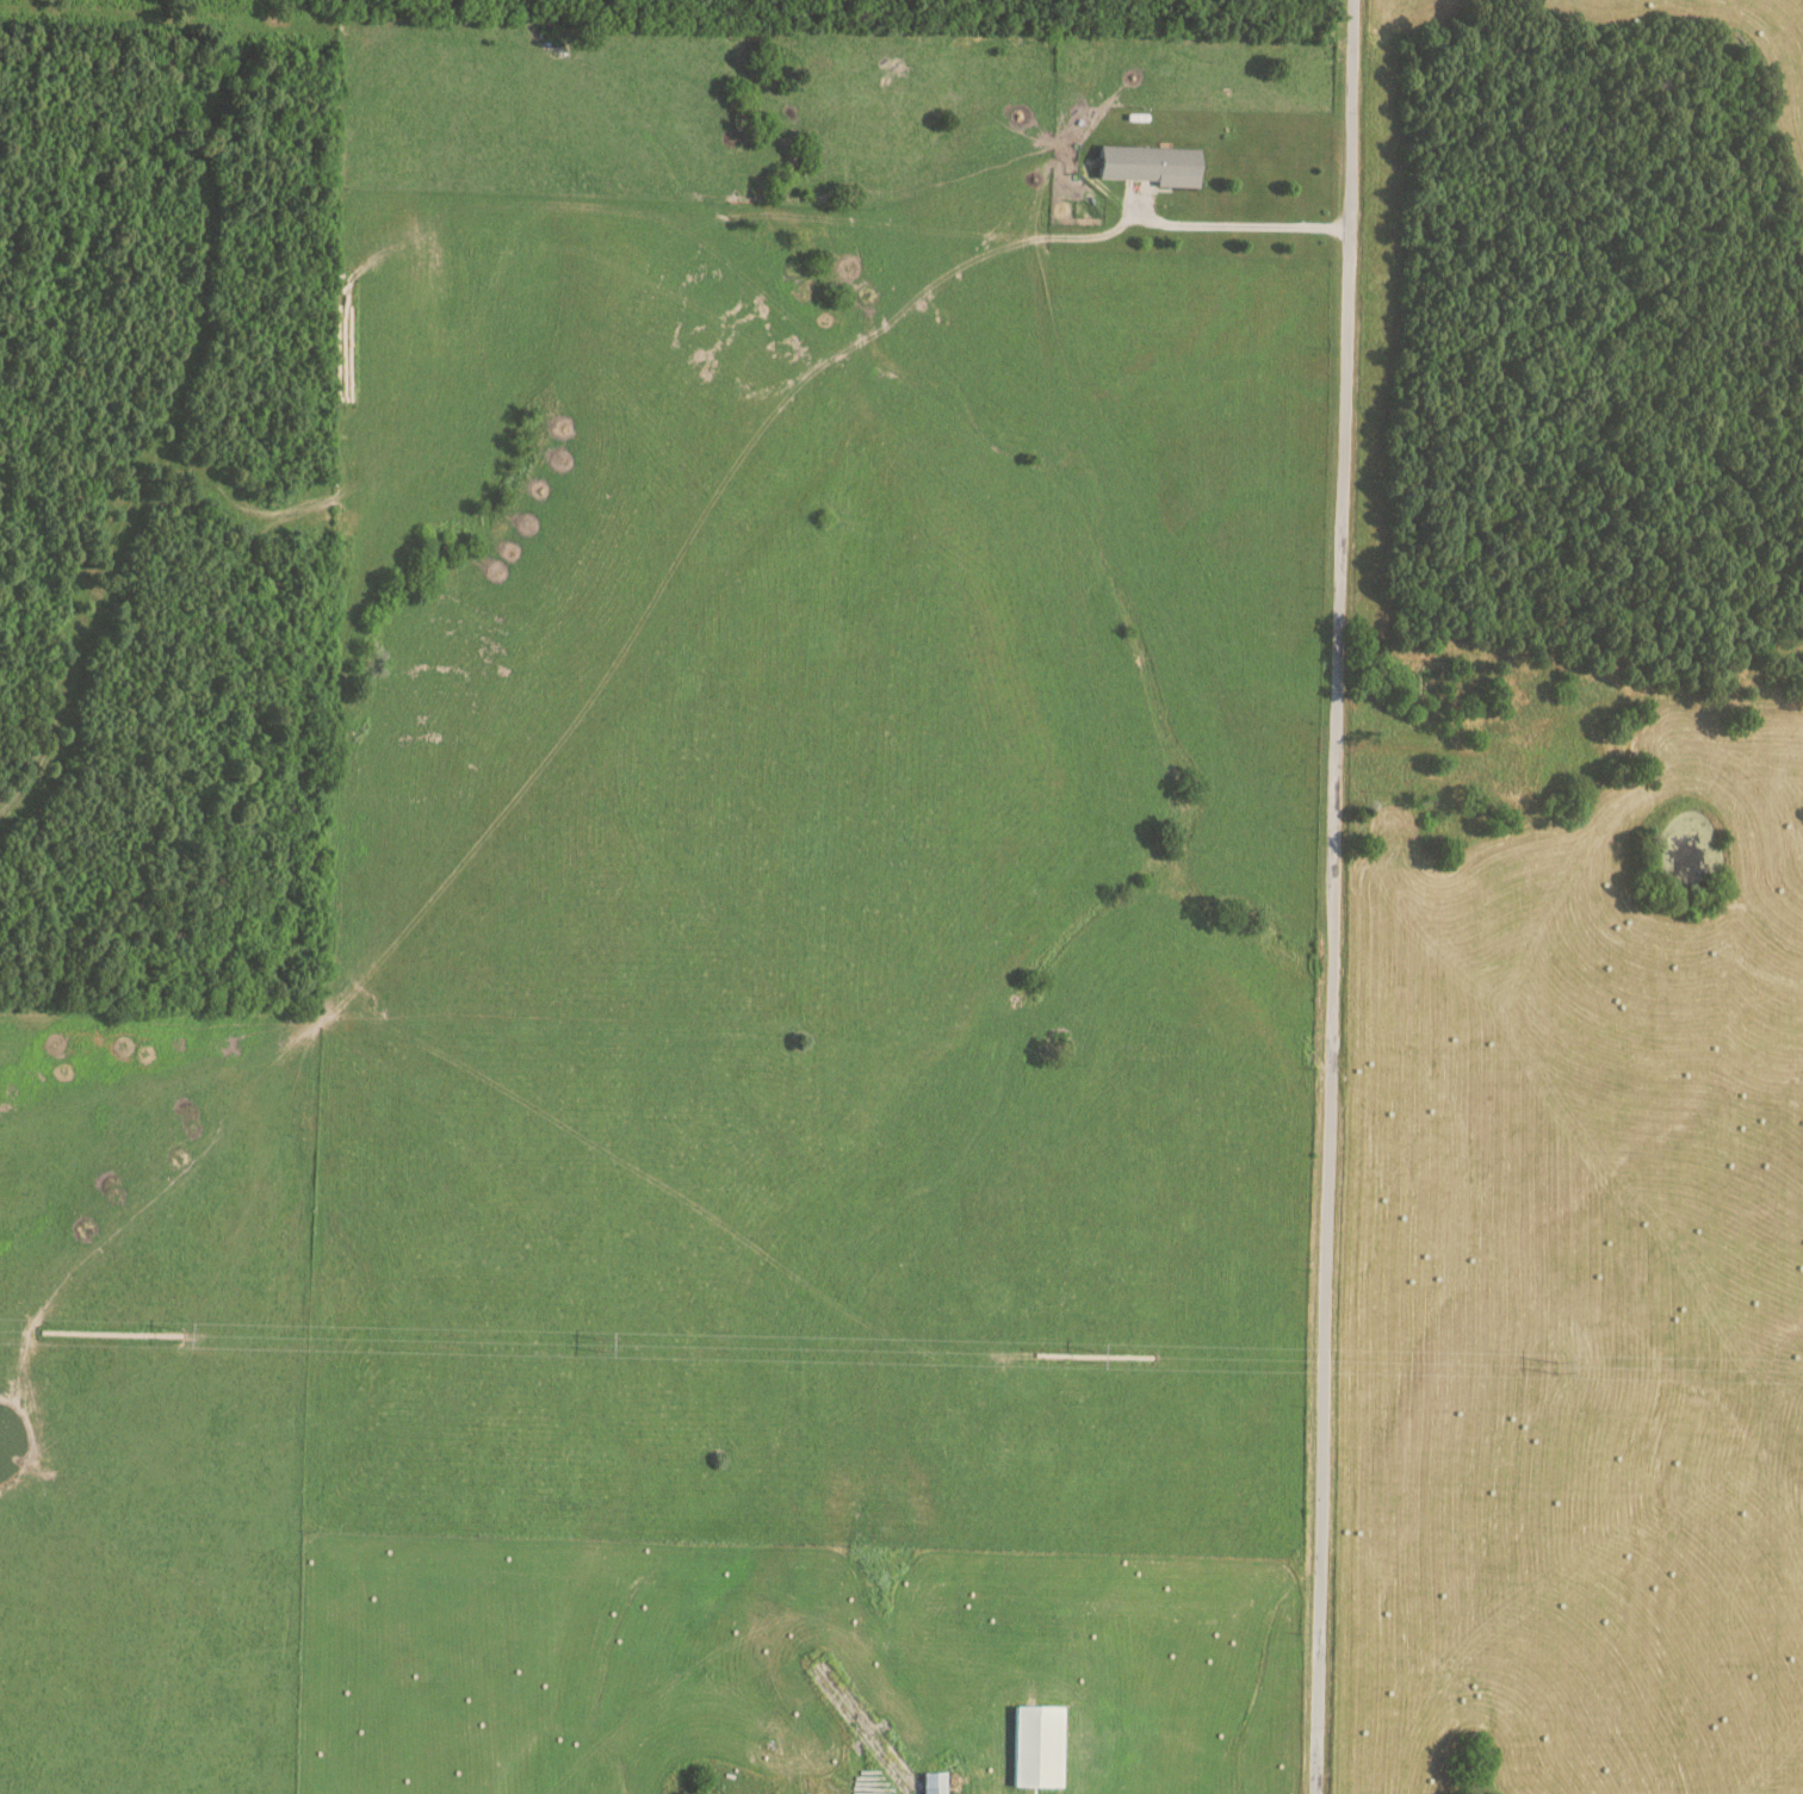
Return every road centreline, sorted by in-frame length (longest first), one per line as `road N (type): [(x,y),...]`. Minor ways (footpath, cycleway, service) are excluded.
road 1 (residential): [(1312,1793),(1350,0)]
road 2 (residential): [(1336,747),(1483,752),(1579,709)]

